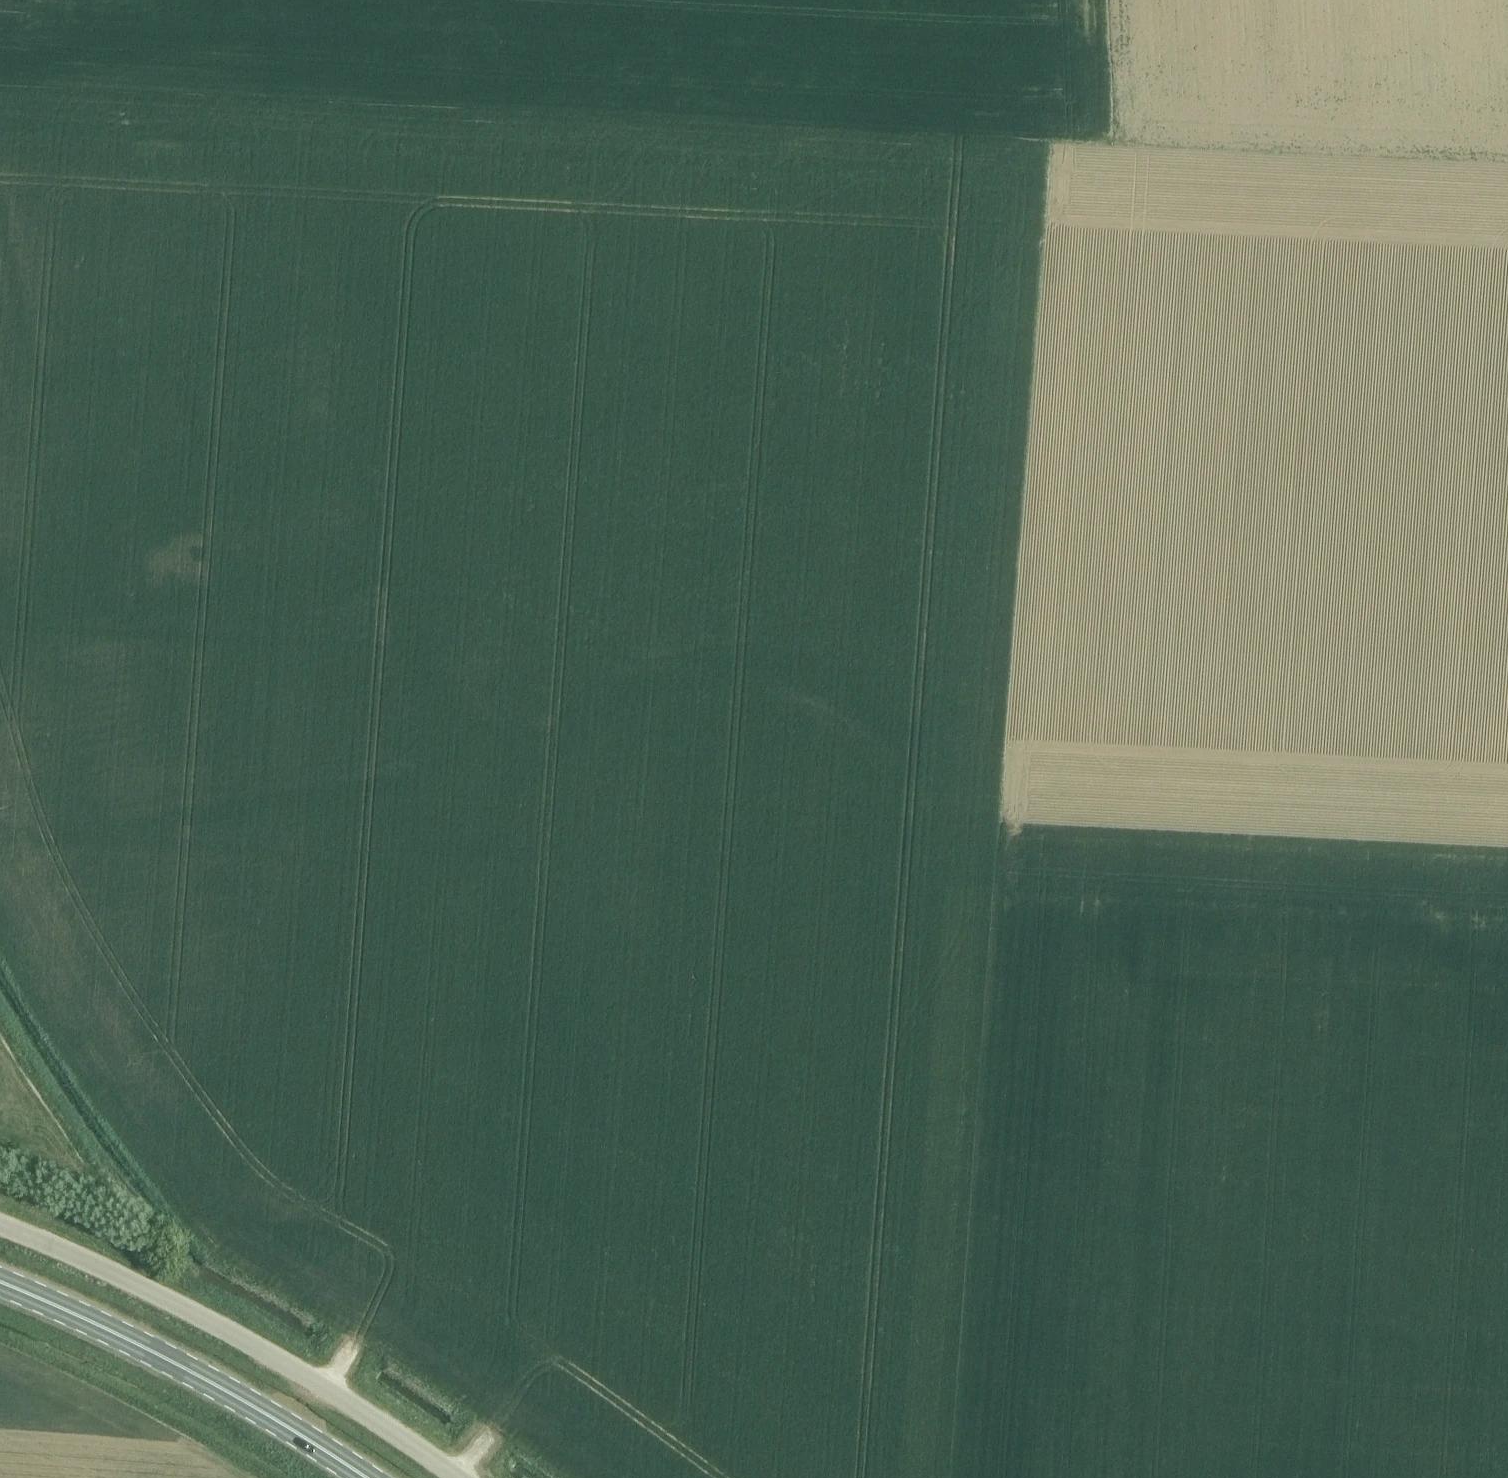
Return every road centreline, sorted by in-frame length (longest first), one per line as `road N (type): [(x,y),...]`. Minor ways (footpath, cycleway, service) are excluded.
road 1 (tertiary): [(458,1477),(246,1339),(71,1249),(0,1222)]
road 2 (primary): [(366,1477),(213,1384),(0,1282)]

